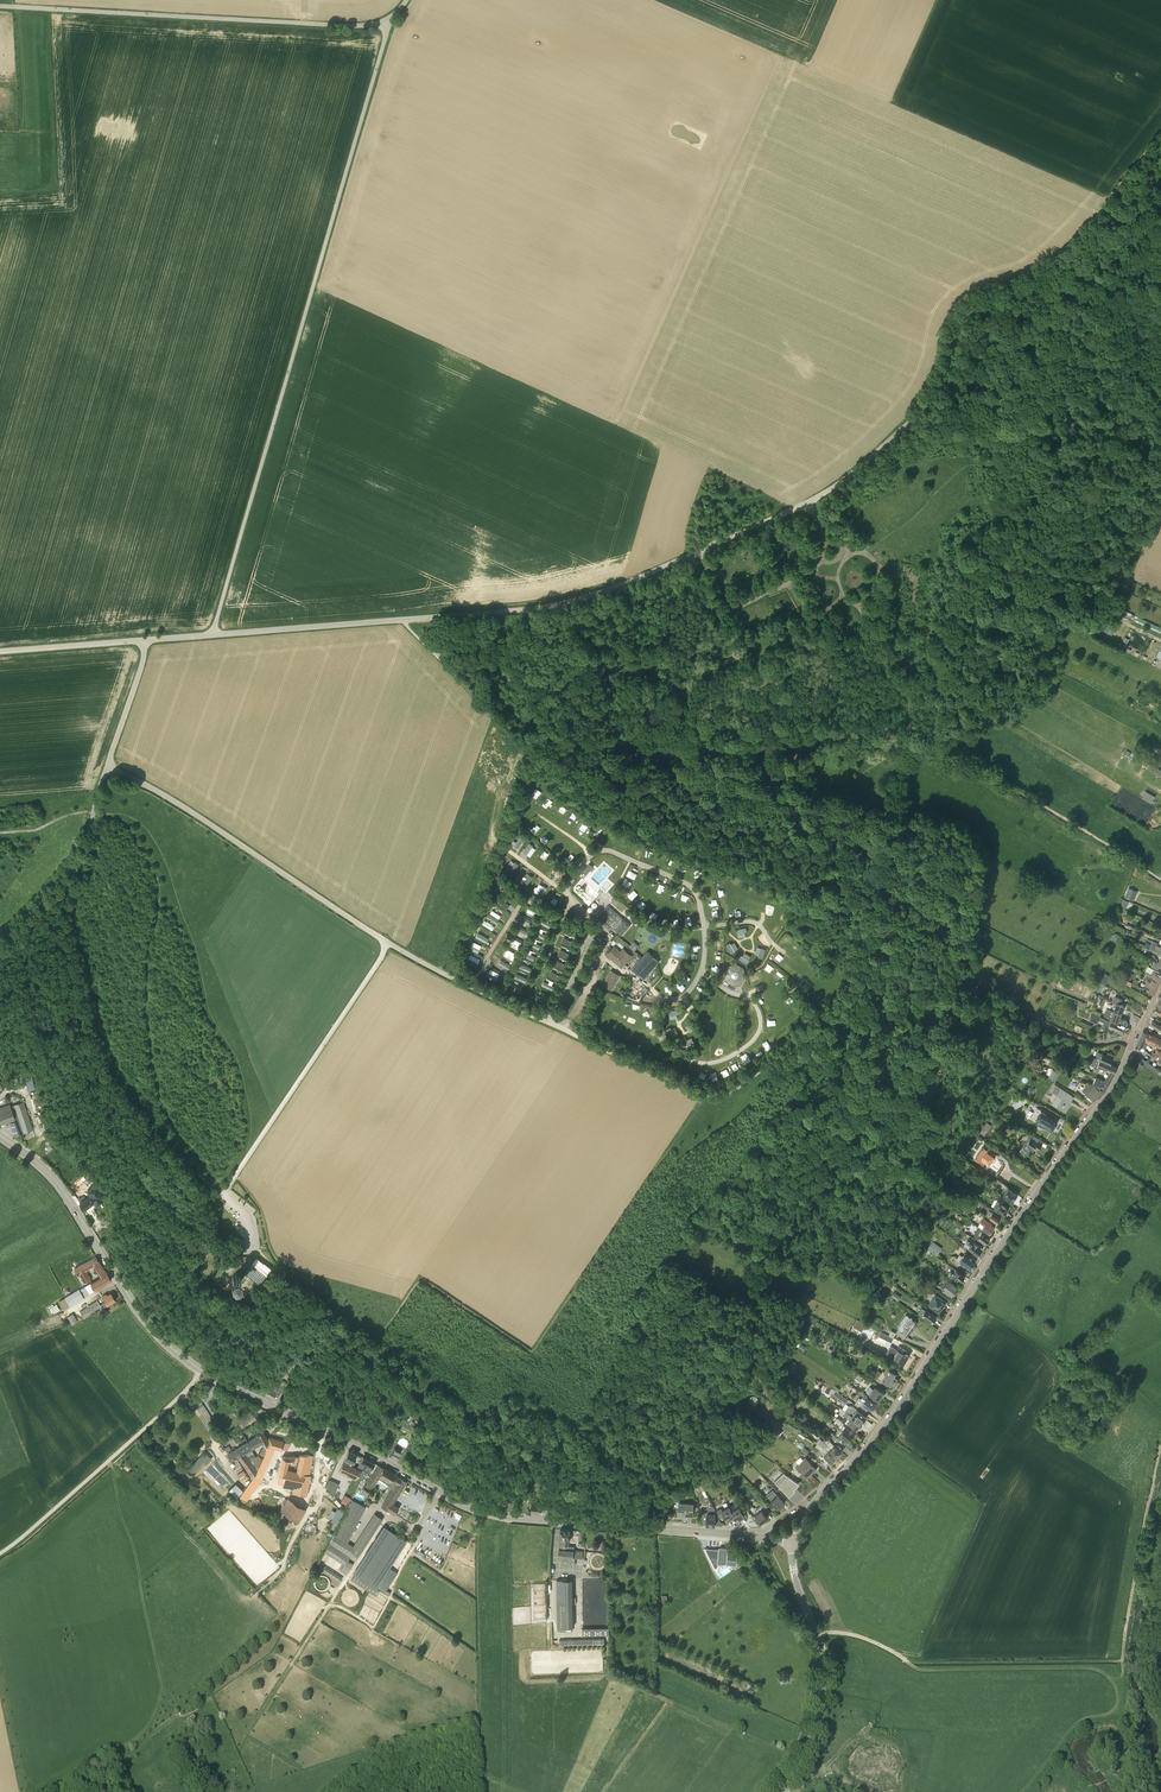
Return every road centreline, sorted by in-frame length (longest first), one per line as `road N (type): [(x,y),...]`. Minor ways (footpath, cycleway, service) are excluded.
road 1 (tertiary): [(793,1542),(485,1513),(208,1375),(149,1323),(44,1166),(0,1135)]
road 2 (tertiary): [(793,1542),(812,1504),(902,1403),(1109,1093),(1160,986)]
road 3 (track): [(212,635),(386,21)]
road 4 (track): [(437,656),(587,808),(653,844),(804,892),(860,973),(815,1027)]
road 5 (track): [(815,1027),(738,1089),(702,1096),(386,942)]
road 6 (unclassified): [(0,651),(401,620)]
road 7 (track): [(386,21),(340,25),(12,7)]
road 8 (track): [(386,942),(223,1192),(248,1244)]
road 9 (track): [(386,942),(169,798),(107,767)]
road 10 (track): [(401,620),(572,600),(701,550)]
road 11 (track): [(0,1554),(203,1371)]
road 12 (track): [(809,501),(924,408),(945,376),(963,315),(980,308)]
road 13 (tertiary): [(784,1791),(811,1736),(823,1675),(793,1542)]
road 14 (track): [(1160,135),(1066,253),(980,308)]
road 15 (track): [(815,1027),(862,1026),(977,994),(1034,1018)]
road 16 (track): [(1160,1443),(1123,1661)]
road 17 (track): [(1160,383),(1023,336),(980,308)]
road 18 (track): [(1123,1661),(1118,1707),(1072,1728),(1019,1791)]
road 19 (track): [(0,960),(71,879),(93,813)]
road 20 (track): [(107,767),(145,640)]
road 21 (track): [(837,578),(853,602),(878,593),(876,565),(844,549)]

